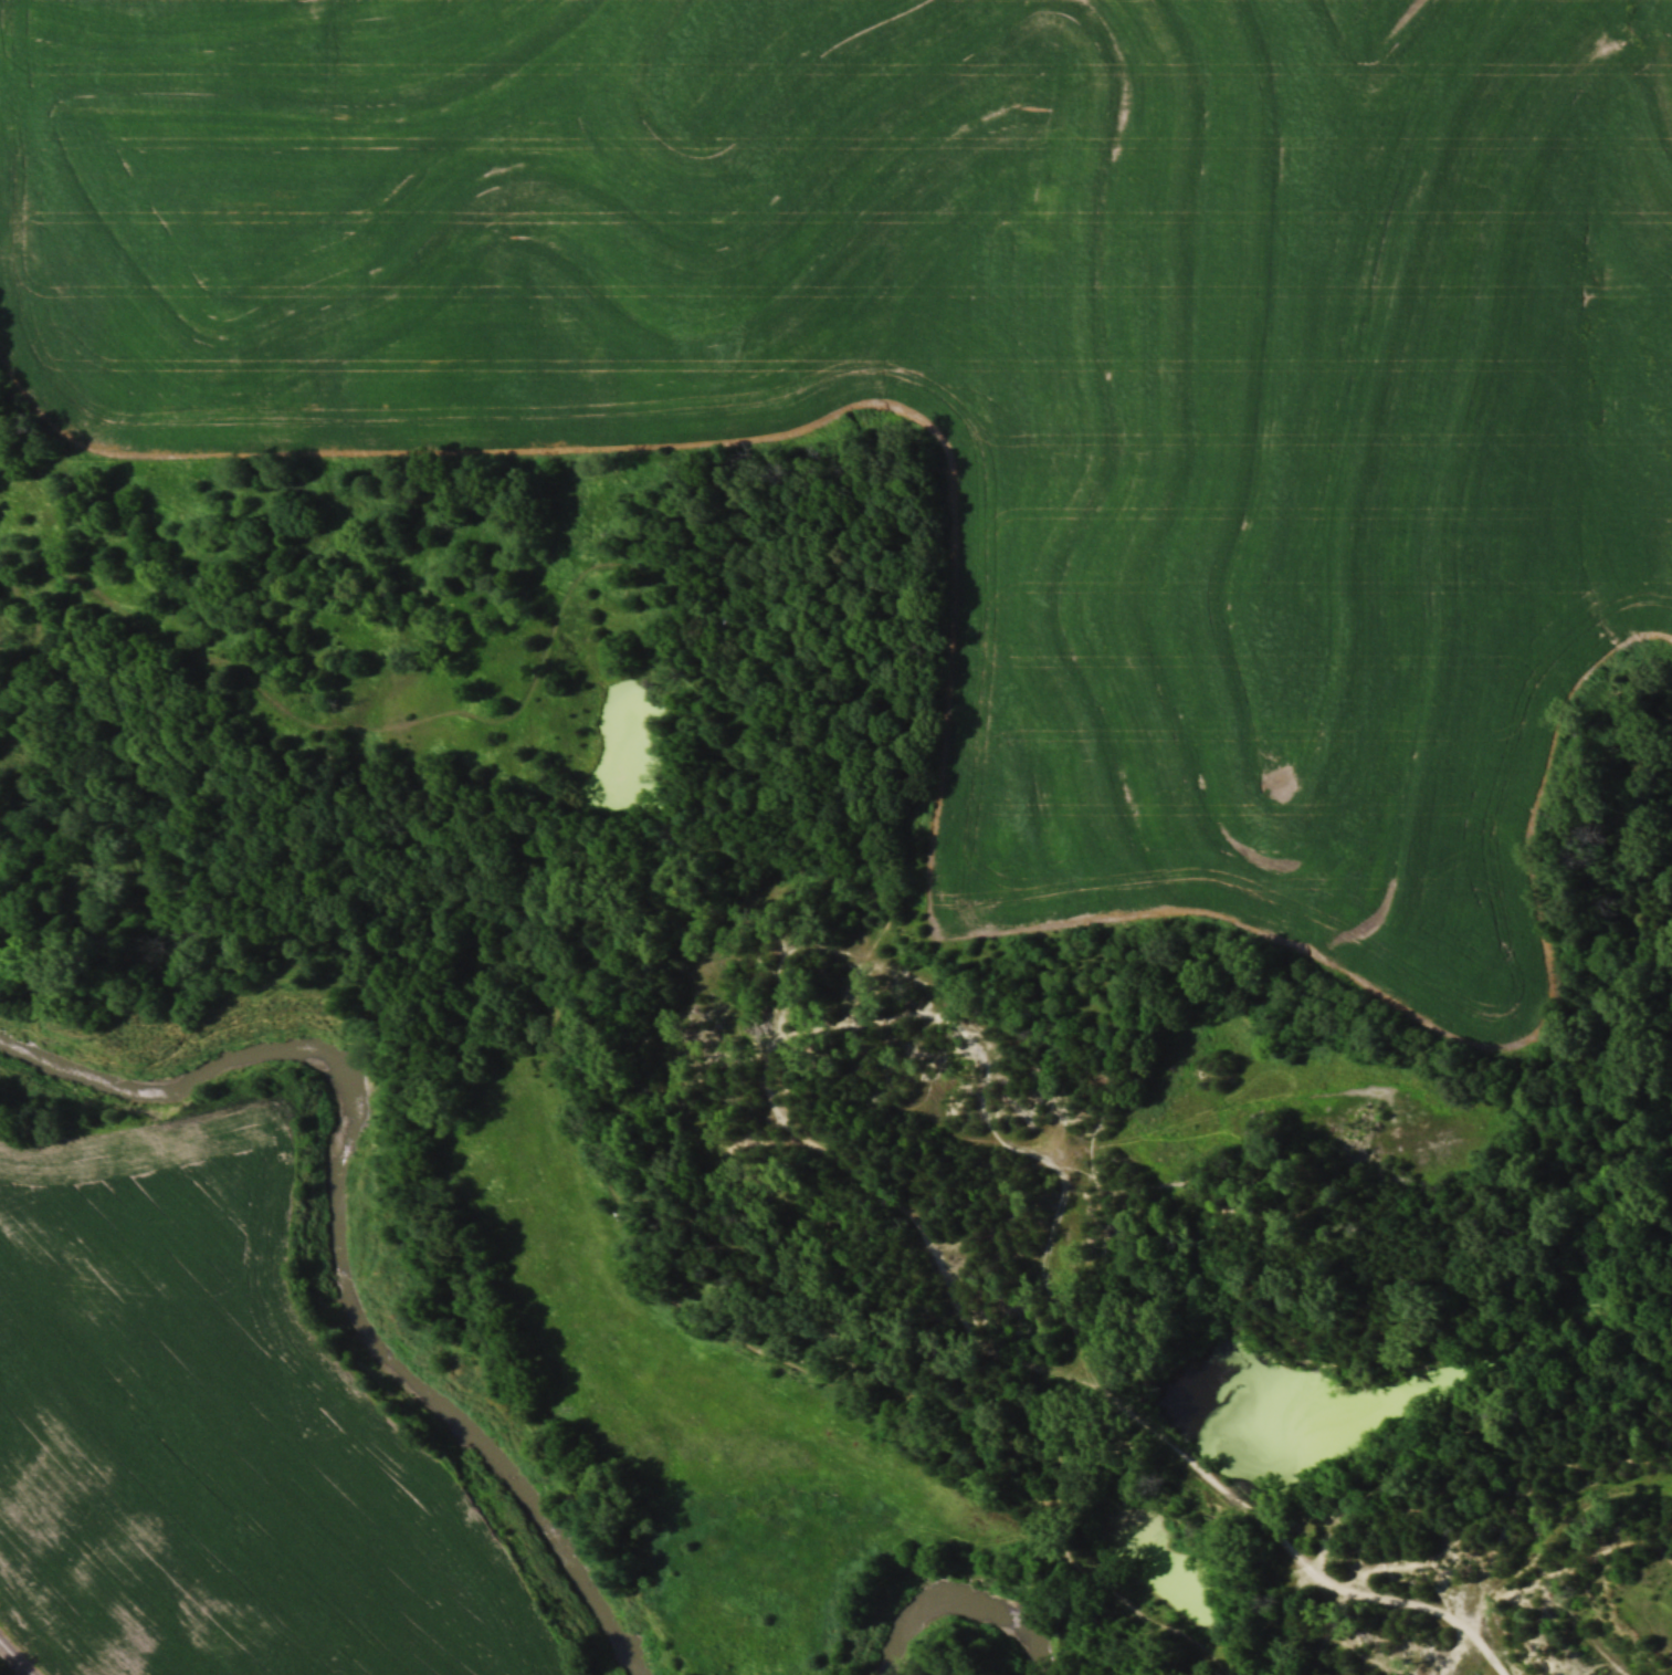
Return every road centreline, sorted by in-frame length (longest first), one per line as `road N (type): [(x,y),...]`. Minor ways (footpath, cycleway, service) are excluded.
road 1 (track): [(1375,1092),(1269,1099),(1076,1153),(1048,1285),(1103,1393),(1311,1581),(1429,1608),(1473,1632),(1505,1674)]
road 2 (track): [(1103,1393),(1061,1363),(981,1350),(912,1210),(787,1124),(767,1058),(789,1011),(788,962),(814,938),(919,974),(975,1057),(1002,1148),(1076,1153)]

